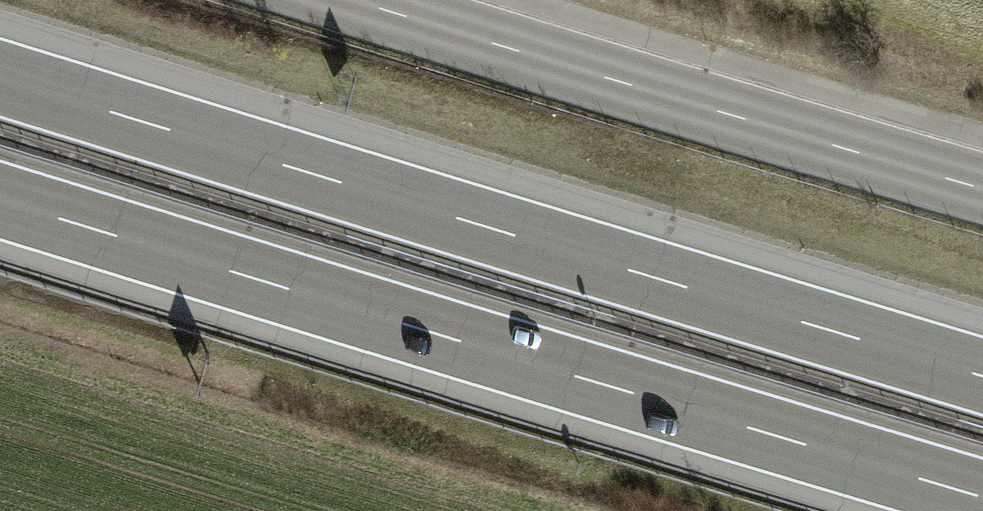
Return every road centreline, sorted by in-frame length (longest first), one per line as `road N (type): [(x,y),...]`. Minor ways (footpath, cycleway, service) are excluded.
road 1 (motorway): [(982,374),(0,75)]
road 2 (motorway): [(0,202),(982,498)]
road 3 (tertiary): [(368,0),(982,183)]

